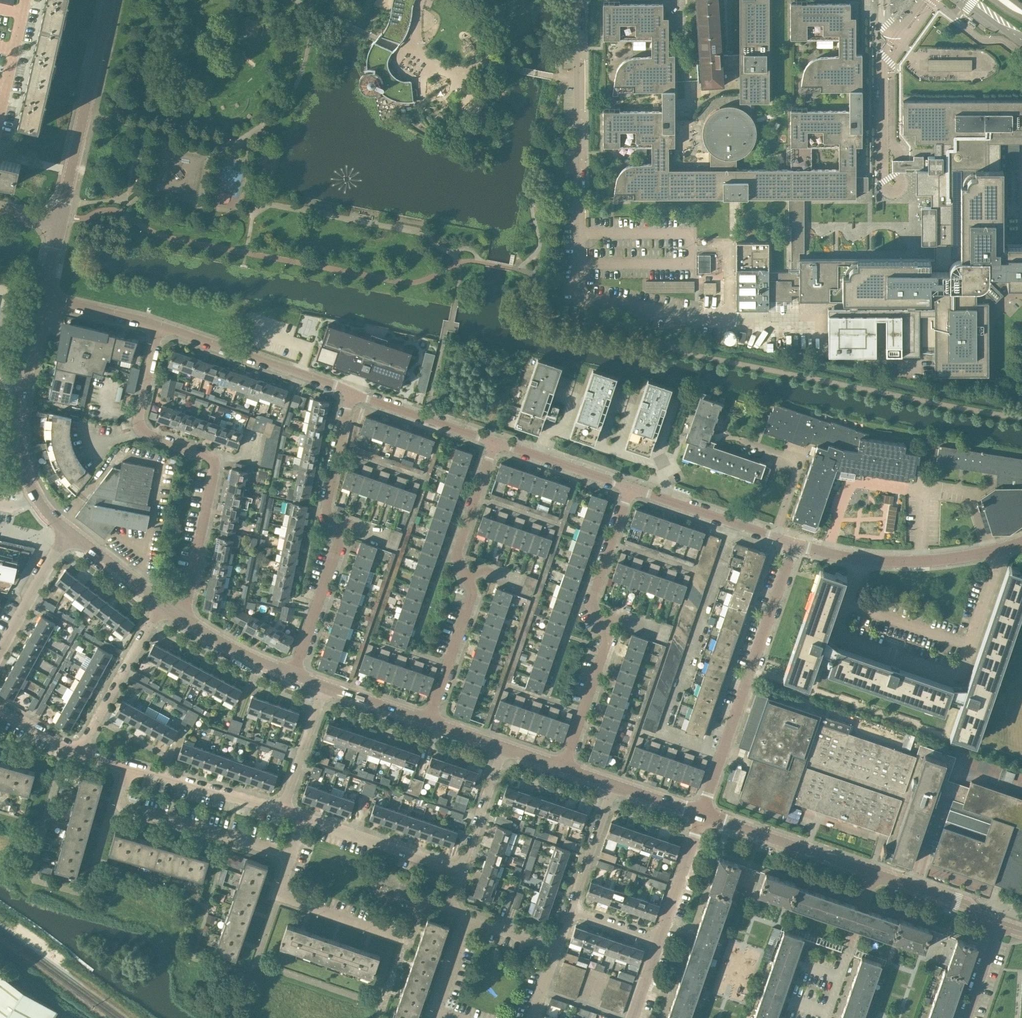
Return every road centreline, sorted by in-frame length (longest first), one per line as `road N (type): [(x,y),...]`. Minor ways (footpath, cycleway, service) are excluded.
road 1 (residential): [(564,768),(606,645),(592,599),(630,488)]
road 2 (residential): [(293,675),(338,544),(327,507),(351,392)]
road 3 (residential): [(495,443),(458,551),(471,597),(429,721)]
road 4 (residential): [(701,815),(794,544)]
road 5 (residential): [(69,530),(34,495),(19,446),(19,406),(42,298)]
road 6 (residential): [(142,430),(215,463),(184,617)]
road 7 (residential): [(794,544),(891,562),(951,559),(1021,542)]
road 8 (unclassified): [(59,224),(110,0)]
road 9 (residential): [(291,854),(126,807),(129,767)]
road 10 (residential): [(160,325),(351,392)]
road 11 (residential): [(448,910),(419,906),(398,936),(284,891)]
road 12 (residential): [(874,874),(701,815)]
road 13 (residential): [(79,753),(162,602)]
road 14 (residential): [(461,870),(303,820)]
road 15 (residential): [(282,813),(129,767)]
road 16 (residential): [(351,392),(495,443)]
road 17 (residential): [(630,488),(774,537)]
road 18 (residential): [(874,874),(826,1017)]
road 19 (residential): [(495,443),(630,488)]
road 20 (residential): [(774,537),(797,463),(741,439)]
road 21 (residential): [(0,647),(69,530)]
road 22 (residential): [(999,924),(966,904),(874,874)]
road 23 (residential): [(612,784),(571,912)]
road 24 (residential): [(658,942),(701,815)]
road 25 (residential): [(326,687),(282,813)]
road 26 (residential): [(461,870),(503,747)]
road 27 (residential): [(293,675),(184,617)]
road 28 (residential): [(42,298),(160,325)]

